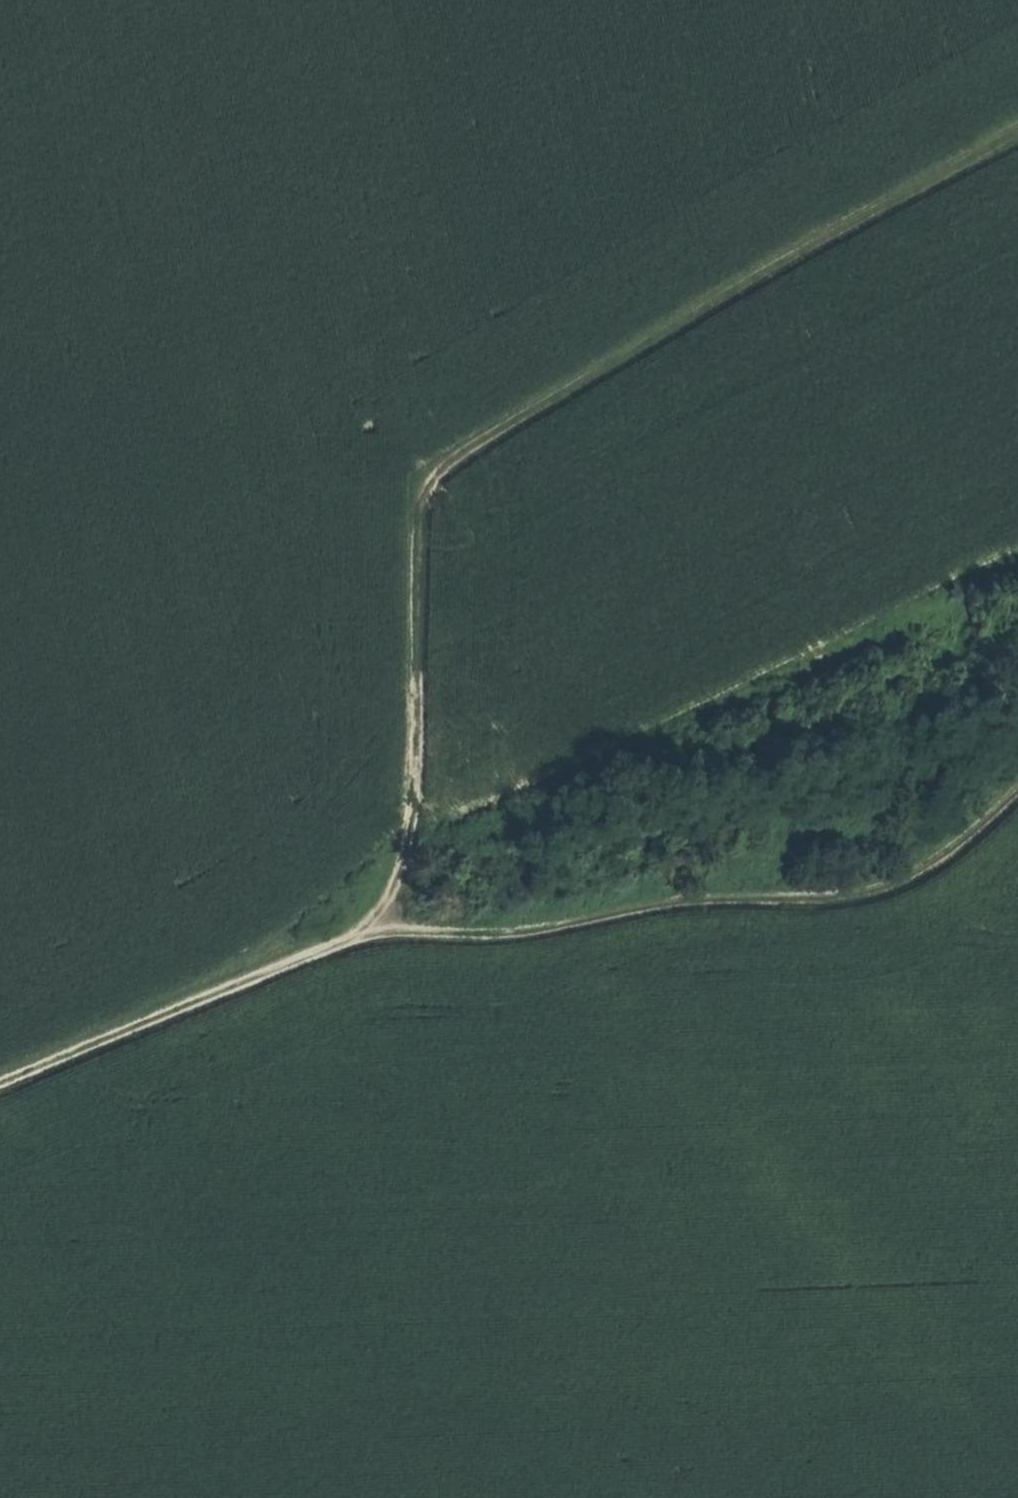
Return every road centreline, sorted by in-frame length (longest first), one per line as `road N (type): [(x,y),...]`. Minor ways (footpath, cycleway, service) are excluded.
road 1 (track): [(368,928),(400,875),(410,838),(421,500),(437,476),(1017,132)]
road 2 (track): [(1017,788),(945,853),(899,881),(849,895),(684,898),(493,940),(368,928)]
road 3 (track): [(368,928),(0,1083)]

